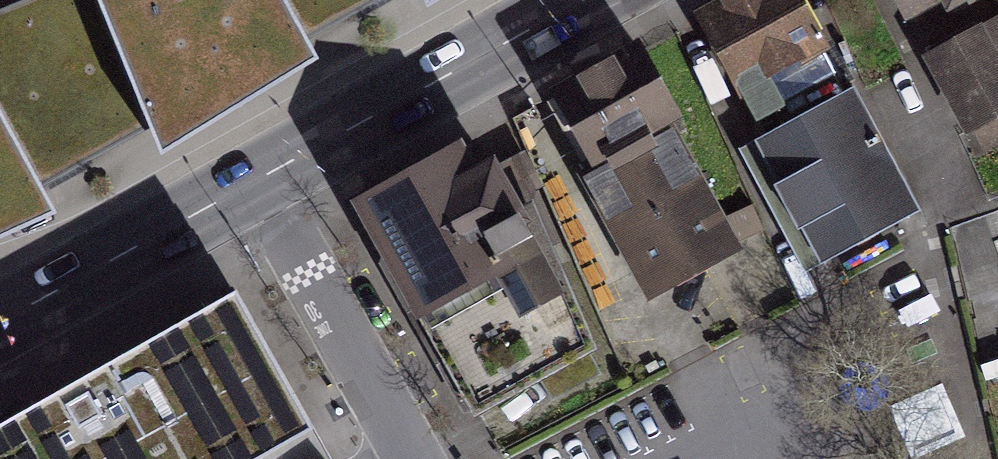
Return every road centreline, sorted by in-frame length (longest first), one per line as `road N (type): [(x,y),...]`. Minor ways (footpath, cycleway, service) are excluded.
road 1 (primary): [(586,0),(0,334)]

